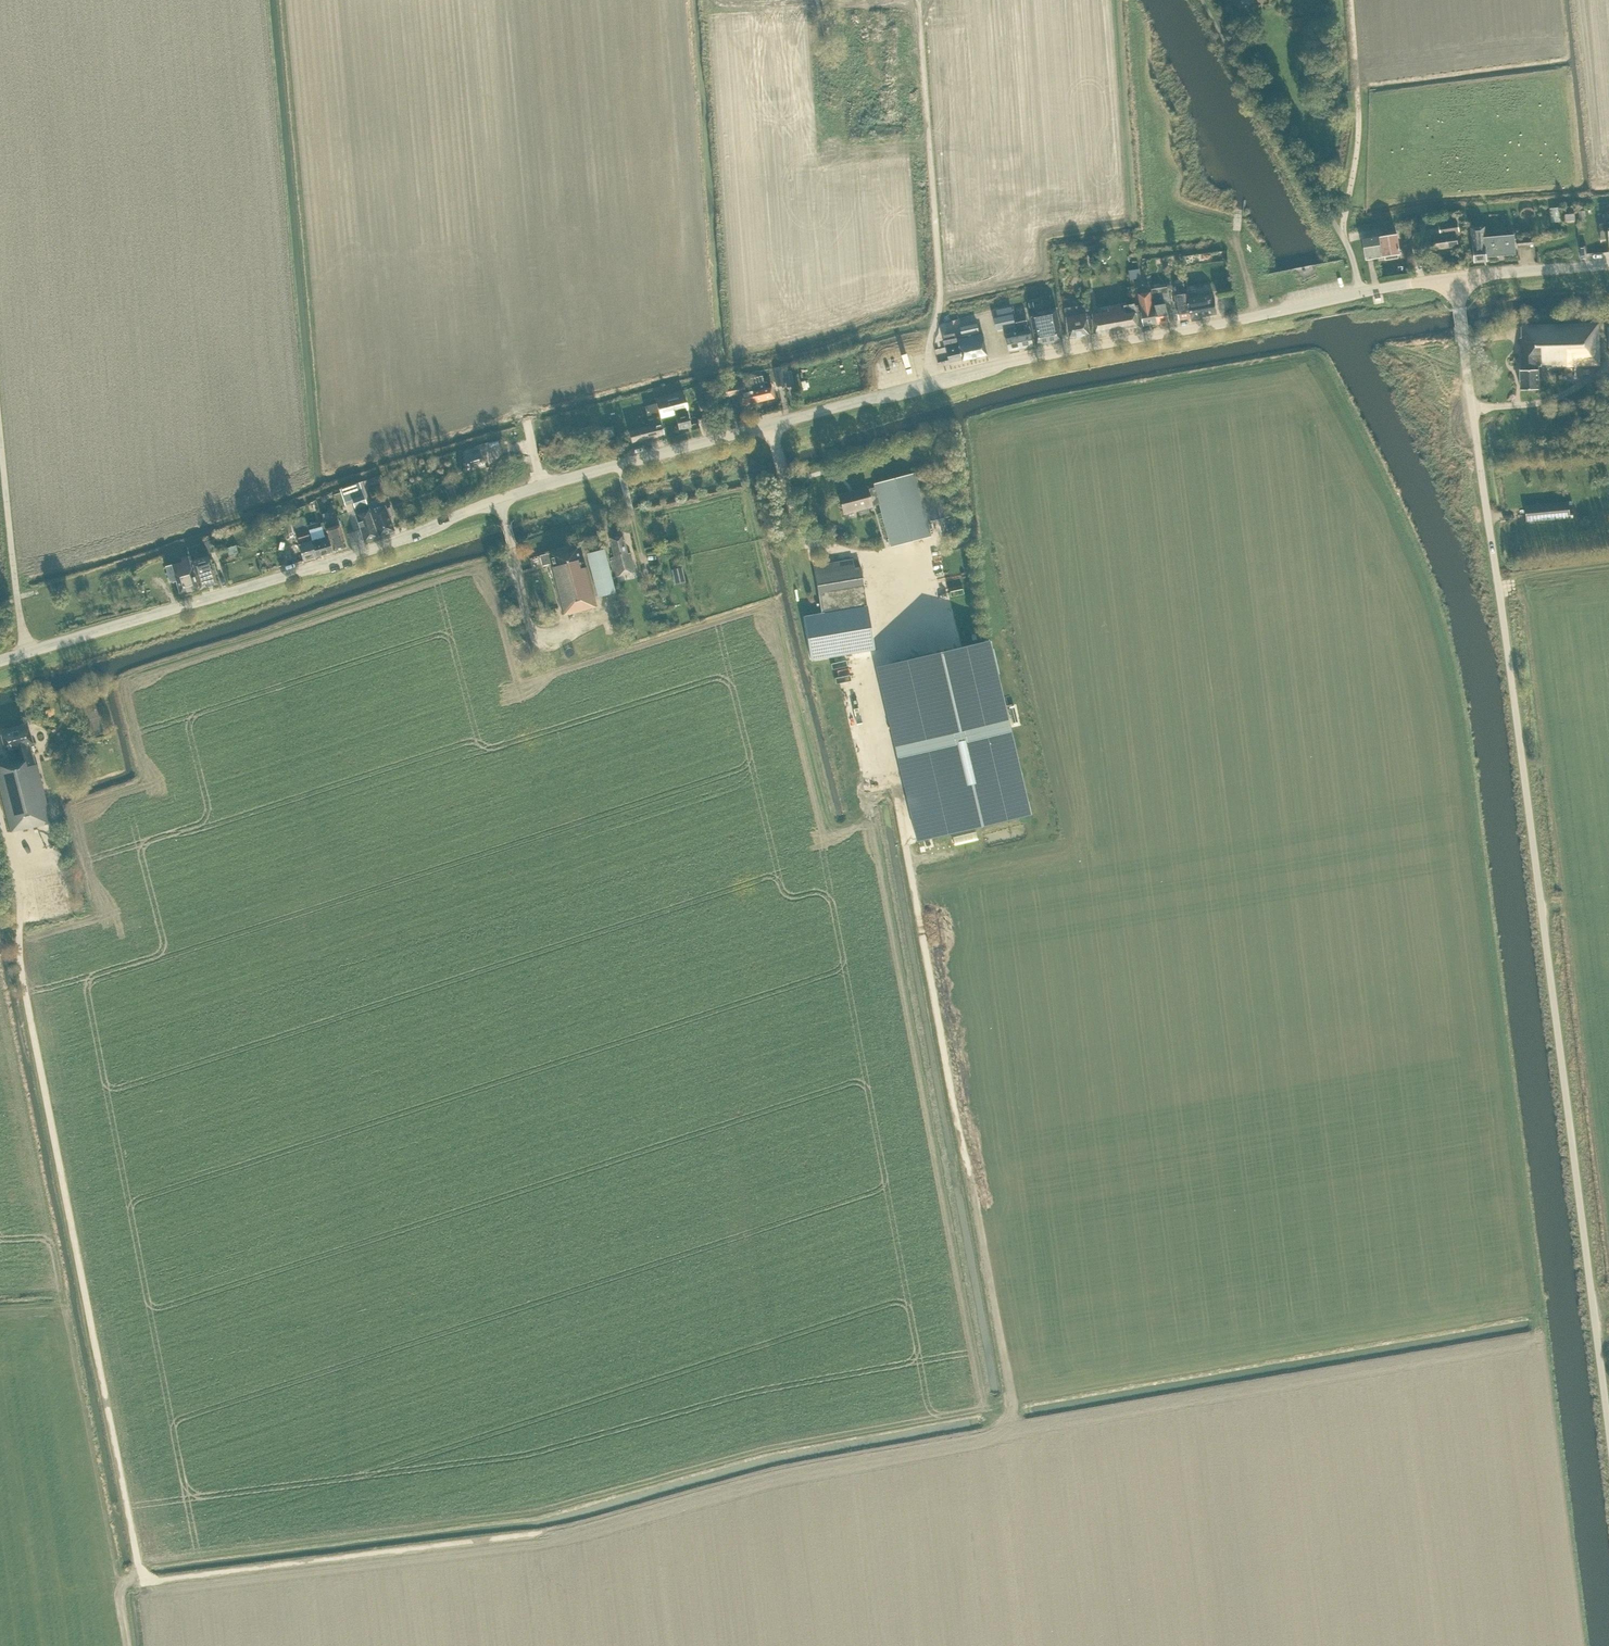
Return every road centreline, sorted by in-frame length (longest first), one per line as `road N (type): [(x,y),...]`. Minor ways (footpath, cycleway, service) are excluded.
road 1 (tertiary): [(0,661),(351,556),(543,485),(850,403),(1049,355),(1454,278)]
road 2 (unclassified): [(1608,1432),(1454,278)]
road 3 (tertiary): [(1454,278),(1608,265)]

